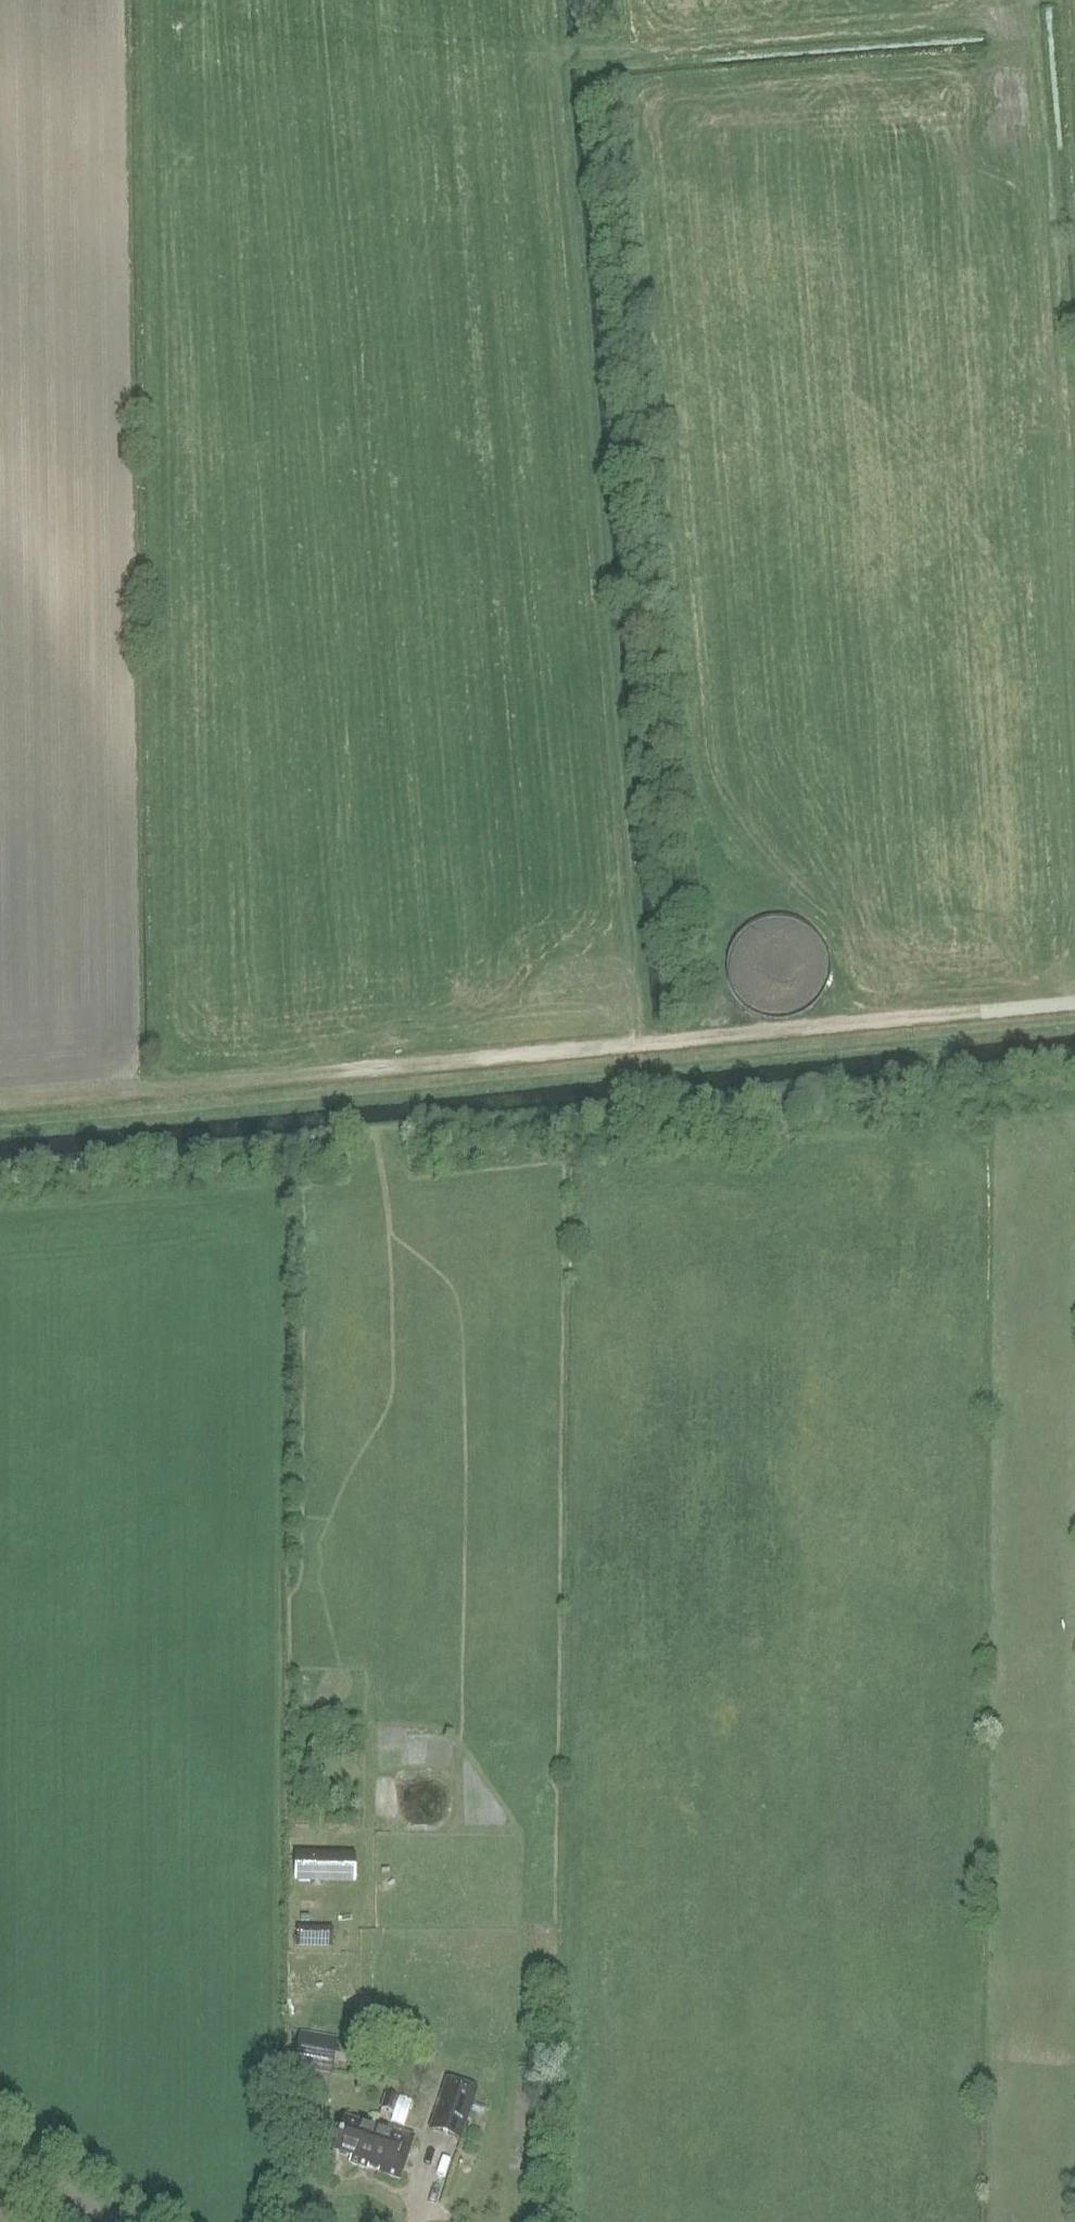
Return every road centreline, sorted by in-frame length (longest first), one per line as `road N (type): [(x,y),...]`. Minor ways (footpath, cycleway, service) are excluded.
road 1 (track): [(1074,1003),(157,1096)]
road 2 (tertiary): [(117,2221),(0,2146)]

